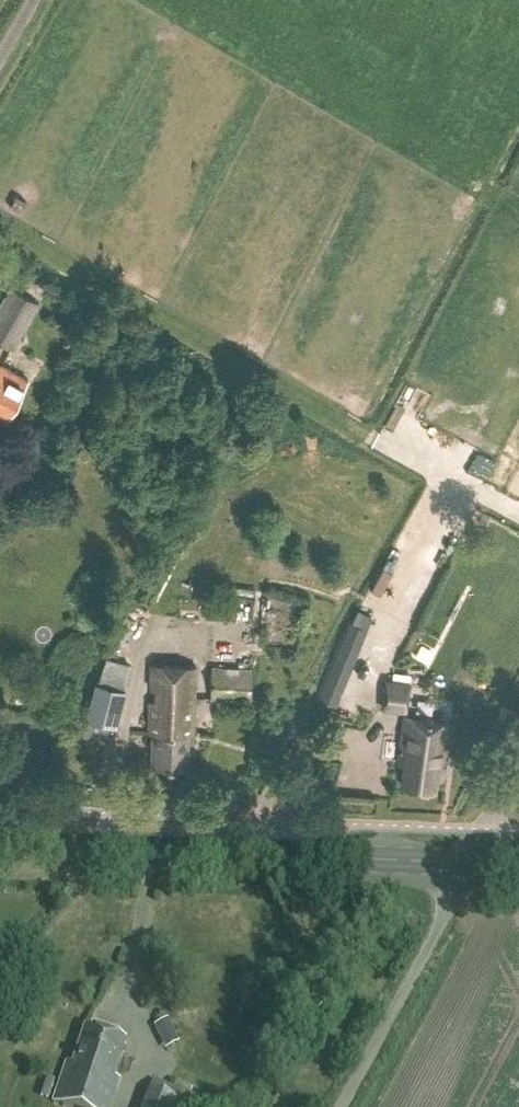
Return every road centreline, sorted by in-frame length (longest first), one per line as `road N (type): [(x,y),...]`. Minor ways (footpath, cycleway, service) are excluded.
road 1 (secondary): [(489,859),(0,841)]

